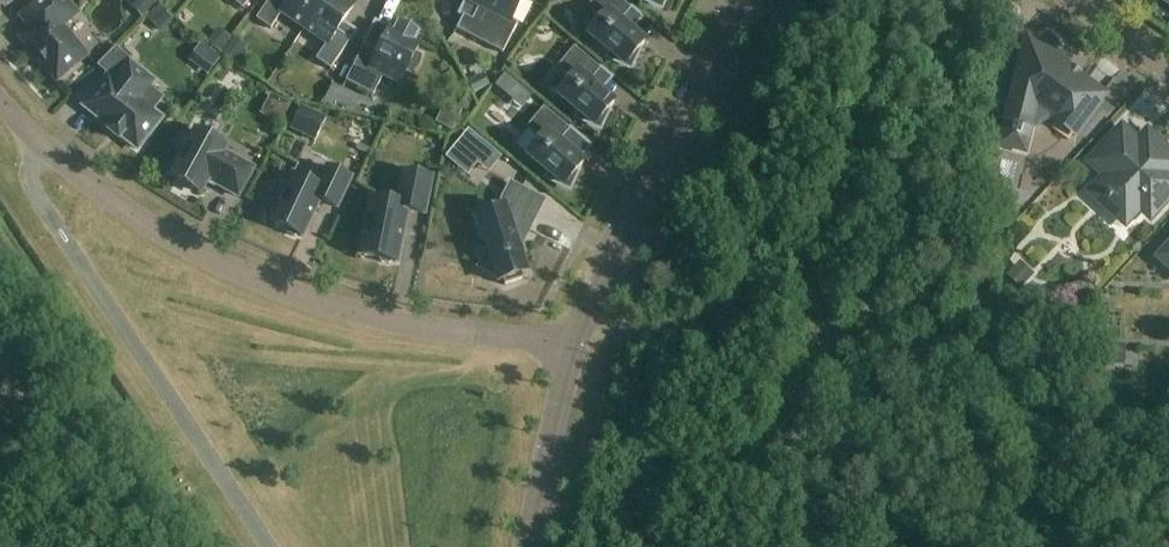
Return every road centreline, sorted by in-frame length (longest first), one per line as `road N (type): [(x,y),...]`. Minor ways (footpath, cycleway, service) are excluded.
road 1 (unclassified): [(573,350),(338,307),(252,278),(170,236),(47,149)]
road 2 (residential): [(271,546),(44,207),(34,173),(47,149)]
road 3 (unclassified): [(573,350),(749,0)]
road 4 (unclassified): [(528,546),(573,350)]

